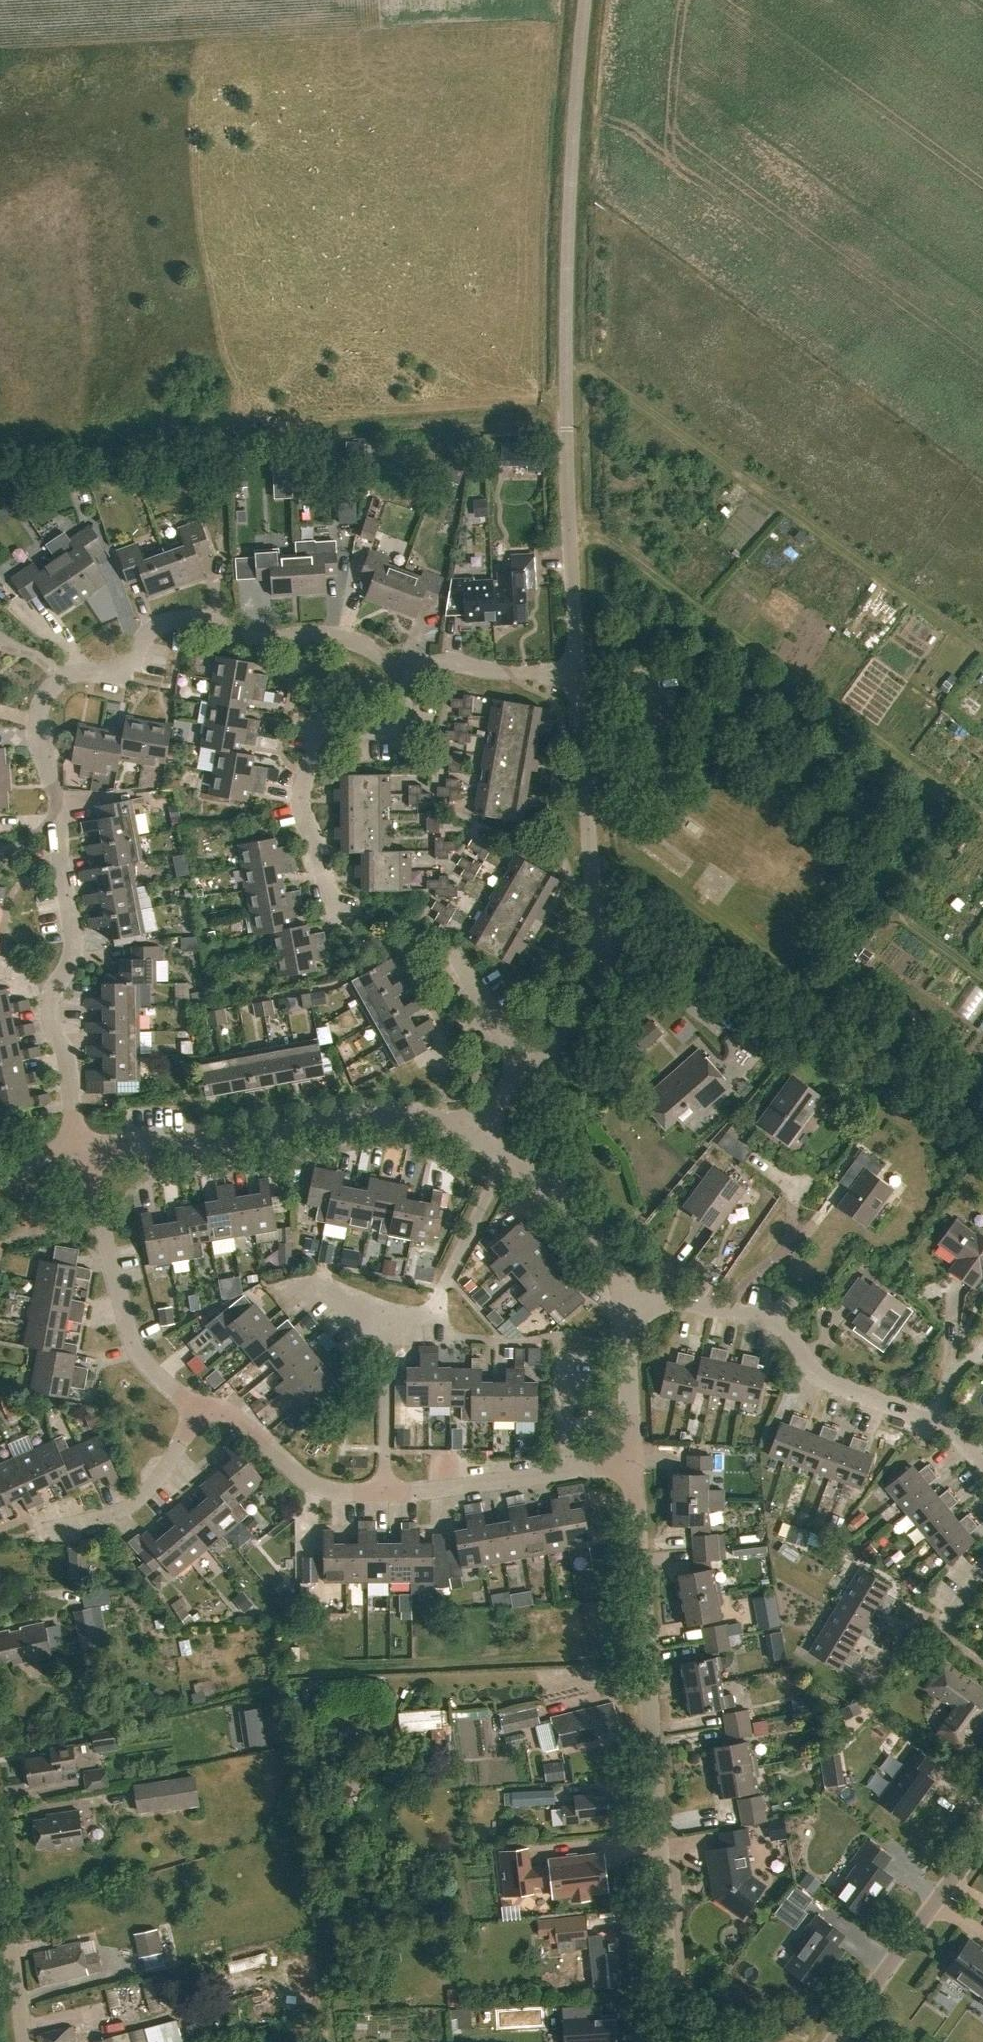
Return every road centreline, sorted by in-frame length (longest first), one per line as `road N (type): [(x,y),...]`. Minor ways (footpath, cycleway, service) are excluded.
road 1 (unclassified): [(577,671),(565,337),(585,0)]
road 2 (unclassified): [(673,2041),(633,1464)]
road 3 (track): [(565,359),(597,371),(982,651)]
road 4 (residential): [(79,1146),(47,1006),(74,951),(37,719),(48,692),(83,674)]
road 5 (track): [(570,519),(982,814)]
road 6 (unclassified): [(474,1134),(519,1066),(574,1017),(595,963),(577,671)]
road 7 (residential): [(982,1460),(931,1418),(833,1382),(763,1316),(627,1300)]
road 8 (unclassified): [(79,1146),(198,1144),(405,1113),(474,1134)]
road 9 (residential): [(83,674),(121,674),(160,624),(189,615),(259,640),(339,635),(410,673)]
road 10 (track): [(293,1671),(646,1655)]
road 11 (residential): [(339,924),(300,804),(305,772),(327,728),(398,725),(410,673)]
road 12 (residential): [(199,1408),(147,1368),(130,1340),(79,1146)]
road 13 (tertiary): [(833,2041),(982,1838)]
road 14 (residential): [(385,1493),(633,1464)]
road 15 (residential): [(503,1155),(431,1322),(384,1319)]
road 16 (residential): [(30,1535),(119,1511),(151,1489),(199,1408)]
road 17 (residential): [(199,1408),(234,1415),(326,1492),(385,1493)]
road 18 (unclassified): [(627,1300),(587,1220),(503,1155)]
road 19 (residential): [(384,1319),(385,1493)]
road 20 (residential): [(410,673),(454,662),(514,673),(577,671)]
road 21 (unclassified): [(633,1464),(627,1300)]
road 22 (residential): [(25,2041),(5,1917)]

